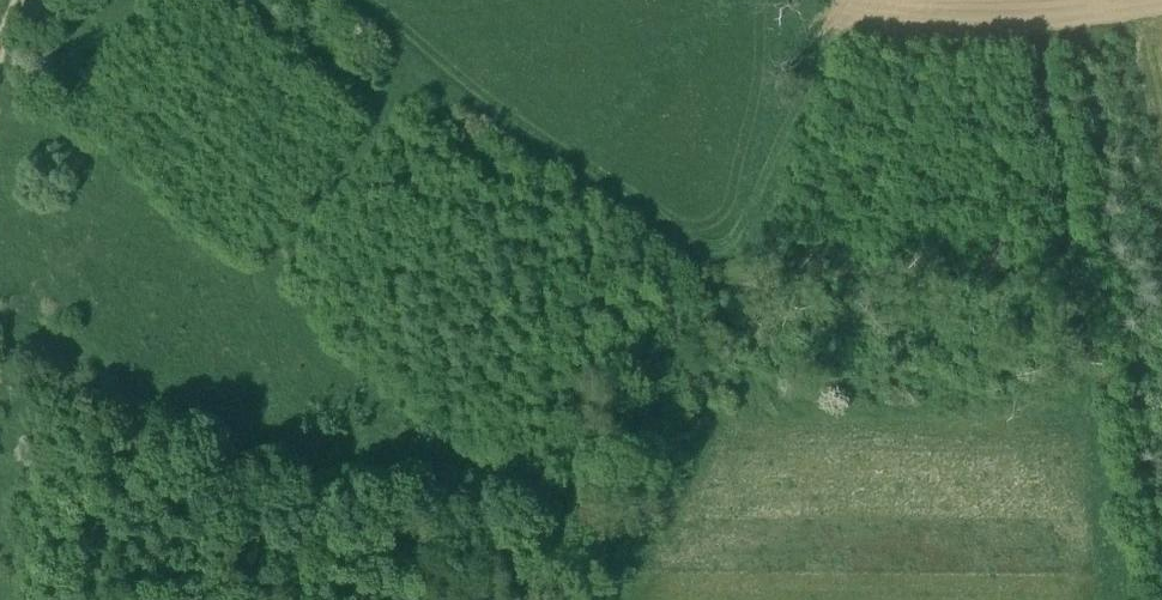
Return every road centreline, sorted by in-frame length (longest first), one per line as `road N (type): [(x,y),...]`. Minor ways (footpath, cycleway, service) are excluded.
road 1 (track): [(367,0),(665,243),(711,255),(744,242),(763,221),(839,42),(1161,27)]
road 2 (track): [(1112,599),(1035,38)]

